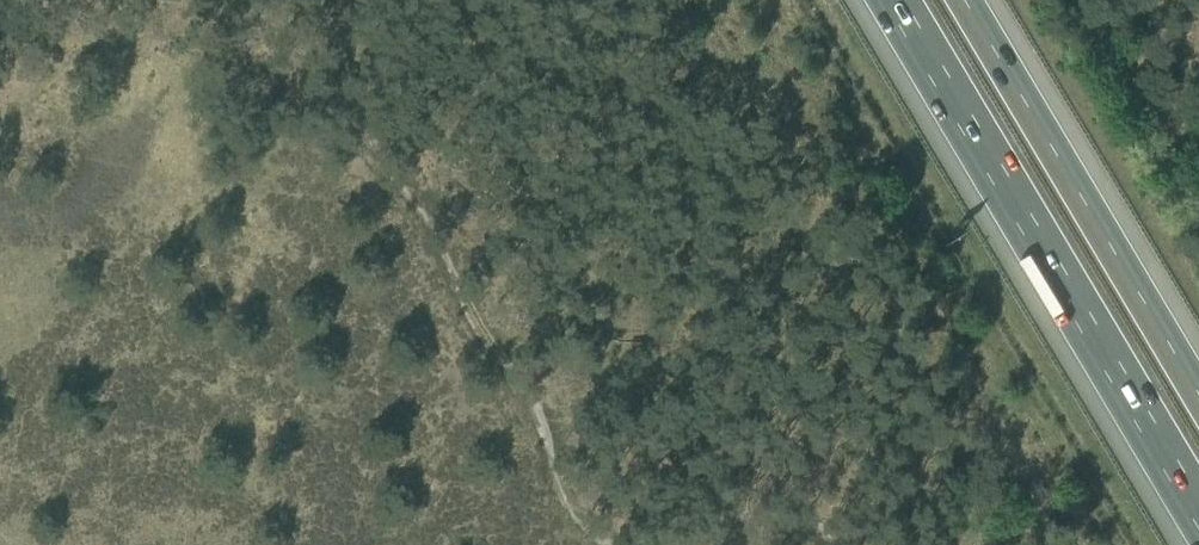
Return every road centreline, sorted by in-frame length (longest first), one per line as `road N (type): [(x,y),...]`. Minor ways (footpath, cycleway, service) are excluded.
road 1 (track): [(607,544),(553,489),(534,409),(452,288),(421,207),(369,155),(339,93),(330,19),(337,0)]
road 2 (motorway): [(894,0),(1198,514)]
road 3 (motorway): [(1198,392),(966,0)]
road 4 (track): [(823,544),(787,515),(703,544)]

